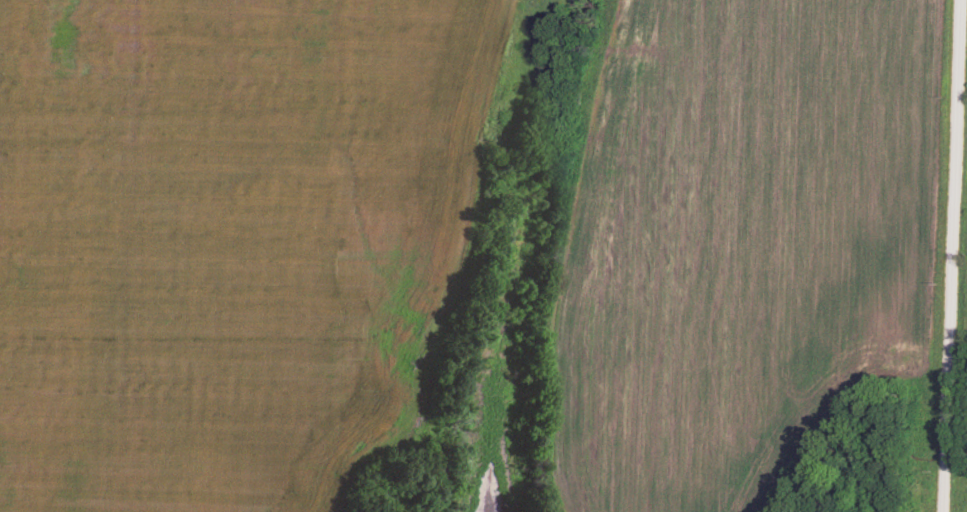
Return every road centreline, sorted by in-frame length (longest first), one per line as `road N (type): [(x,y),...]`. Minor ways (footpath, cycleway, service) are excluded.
road 1 (residential): [(946,511),(961,0)]

